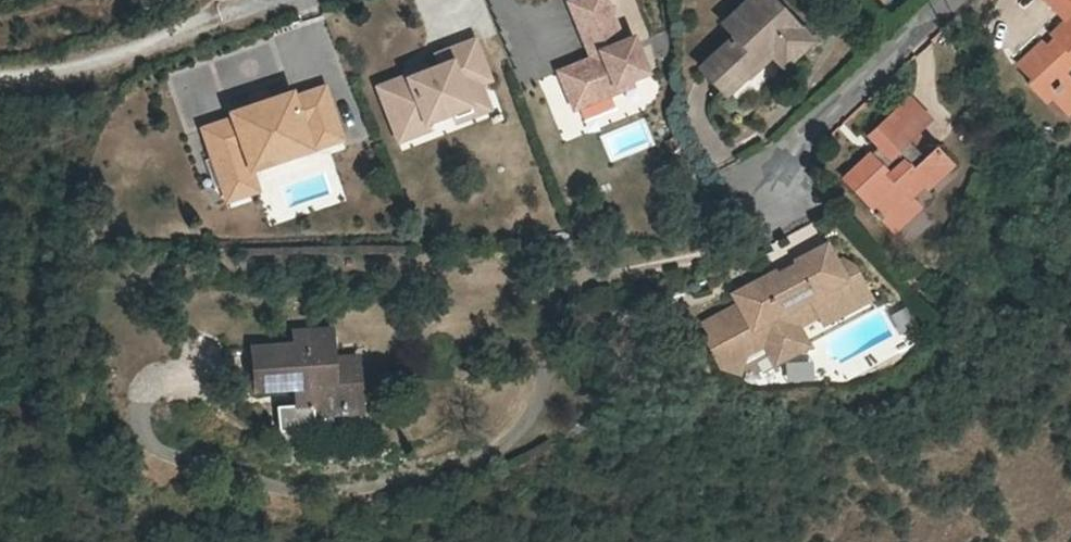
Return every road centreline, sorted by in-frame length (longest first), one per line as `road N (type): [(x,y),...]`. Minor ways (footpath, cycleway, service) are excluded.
road 1 (residential): [(946,0),(804,136),(769,202)]
road 2 (track): [(222,18),(77,64),(0,72)]

